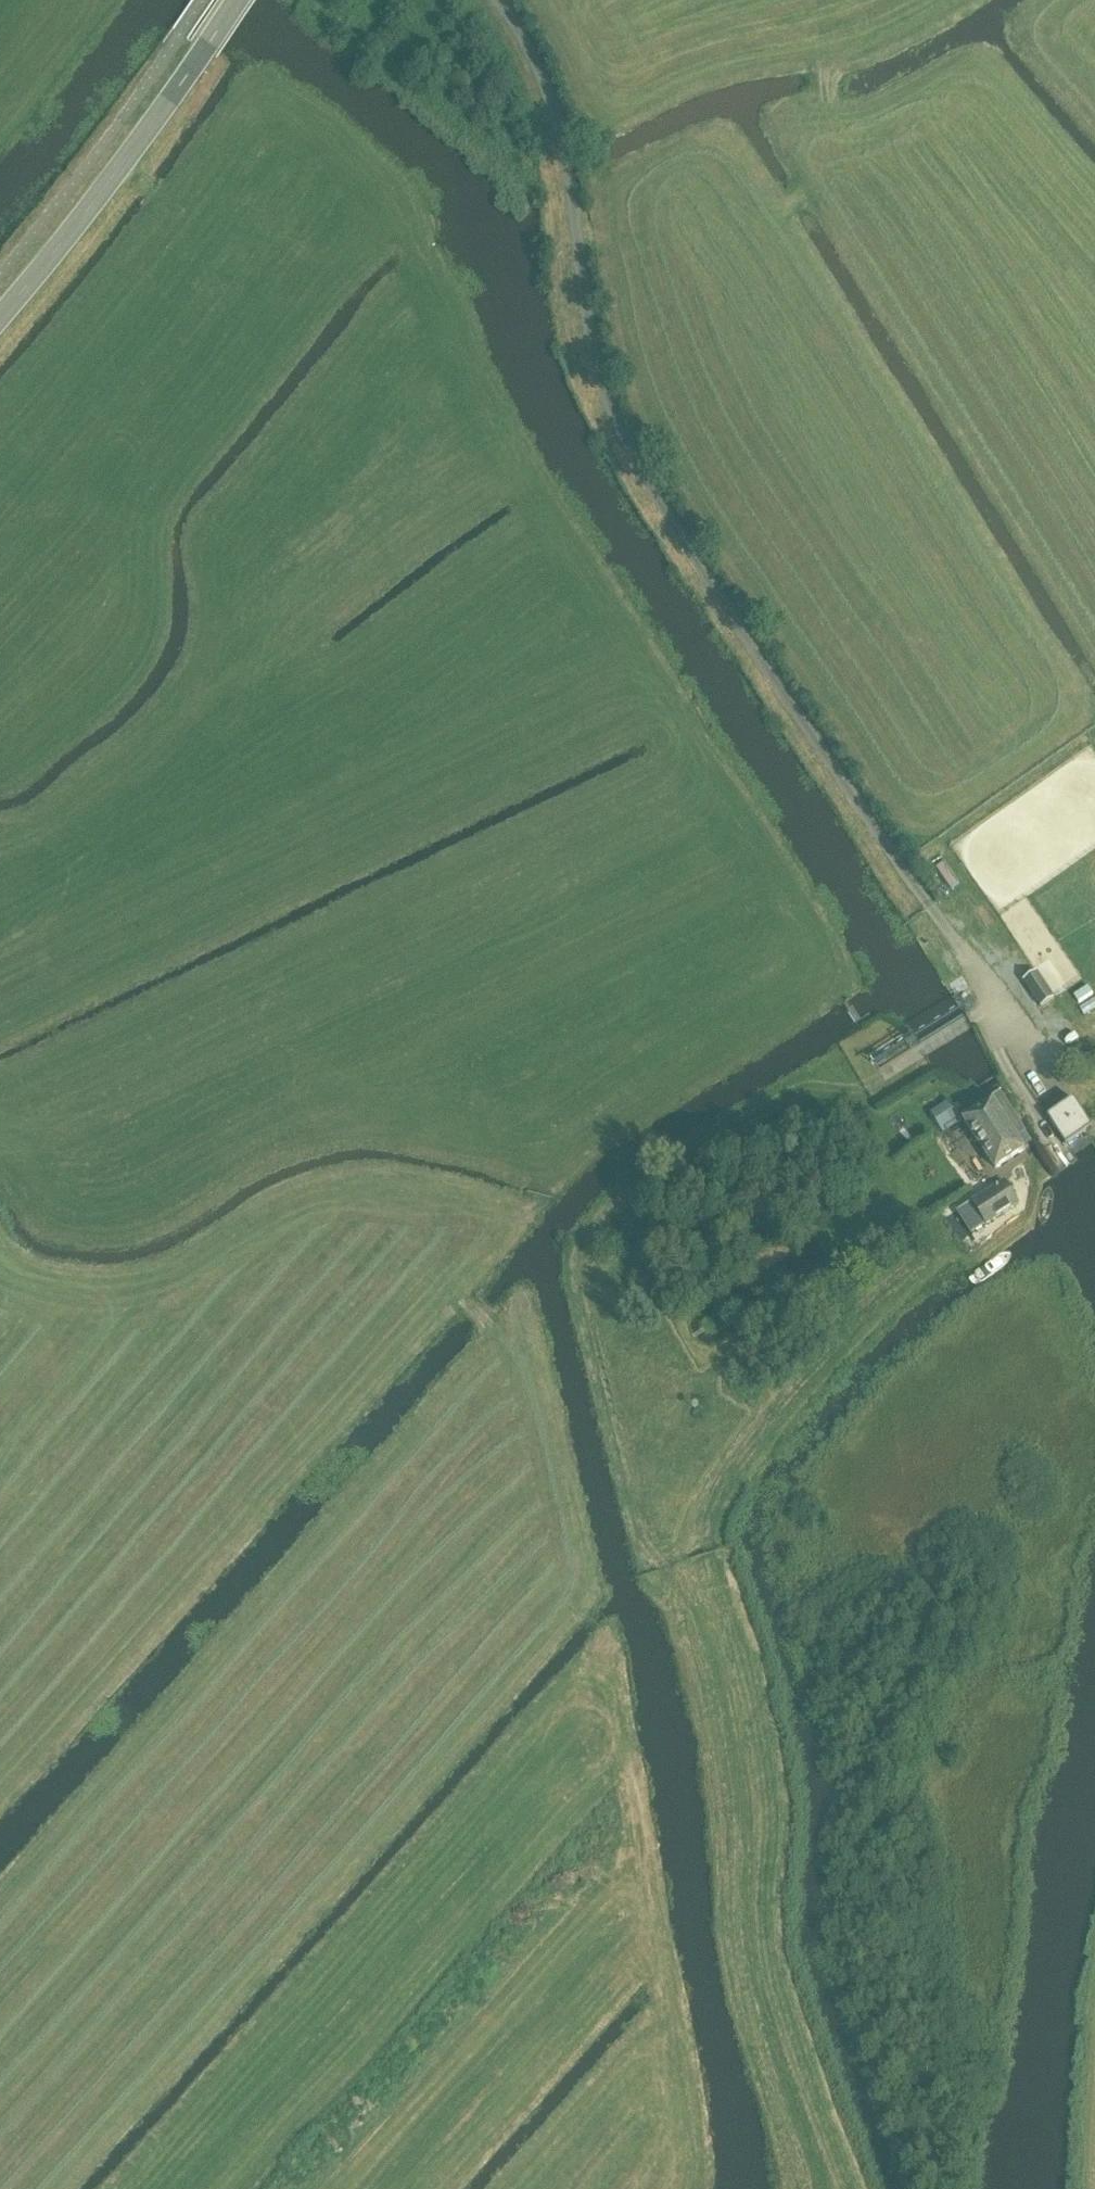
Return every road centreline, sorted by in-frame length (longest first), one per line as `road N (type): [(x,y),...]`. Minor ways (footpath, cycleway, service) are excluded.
road 1 (unclassified): [(929,909),(612,442),(565,177),(524,34),(499,0)]
road 2 (tertiary): [(0,318),(123,169),(239,0)]

